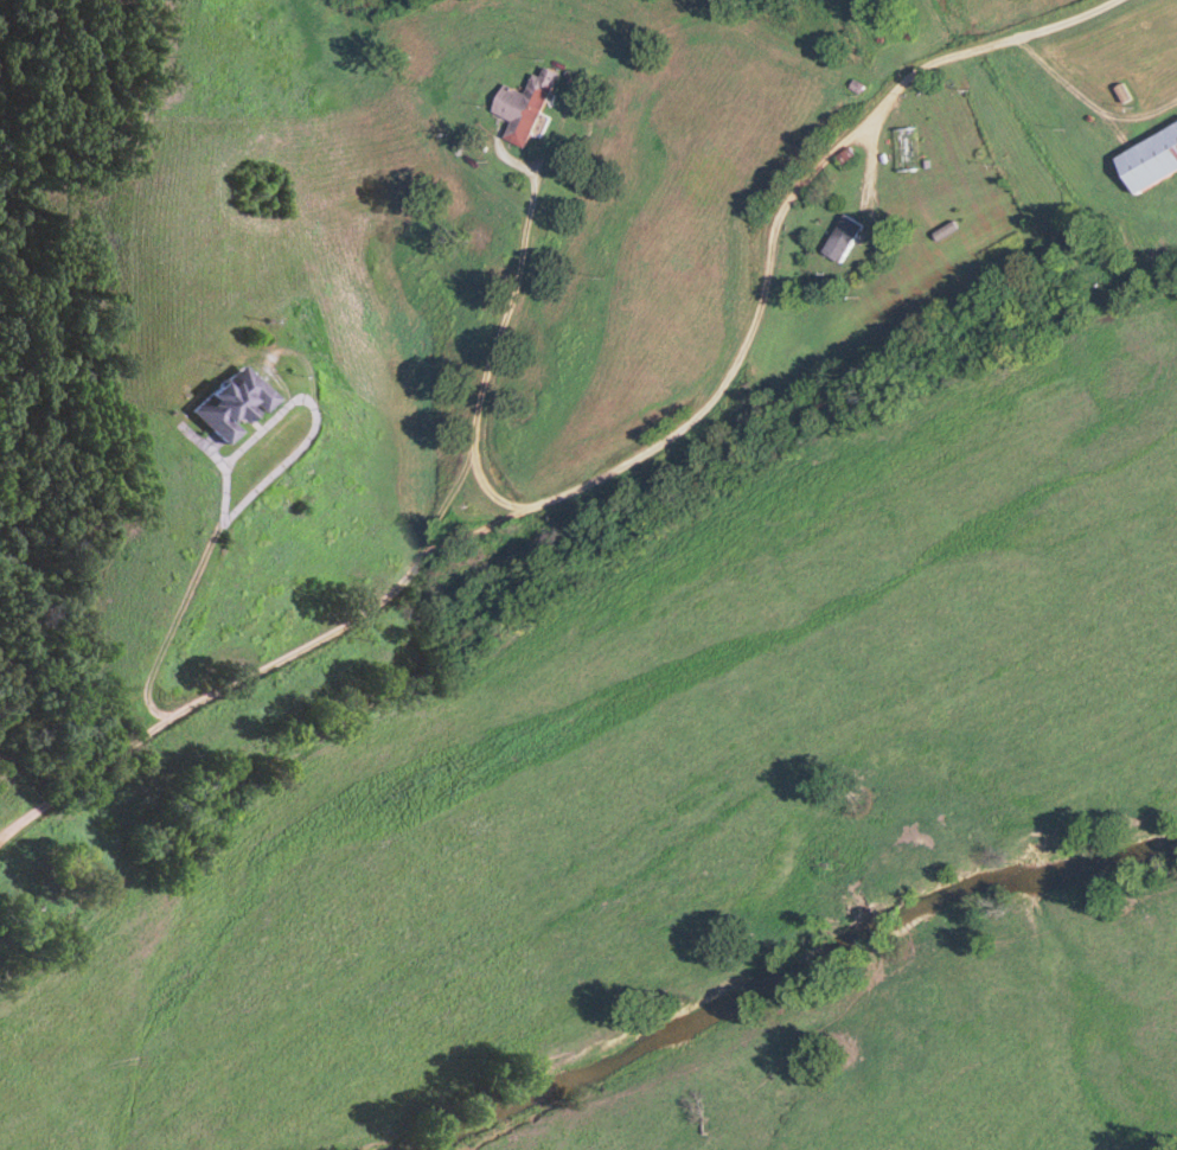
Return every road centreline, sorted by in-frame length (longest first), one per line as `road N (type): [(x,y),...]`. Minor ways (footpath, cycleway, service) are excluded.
road 1 (residential): [(0,837),(140,729),(326,639),(378,603),(409,568),(654,453),(702,414),(751,338),(772,274),(776,207),(904,78),(1114,0)]

